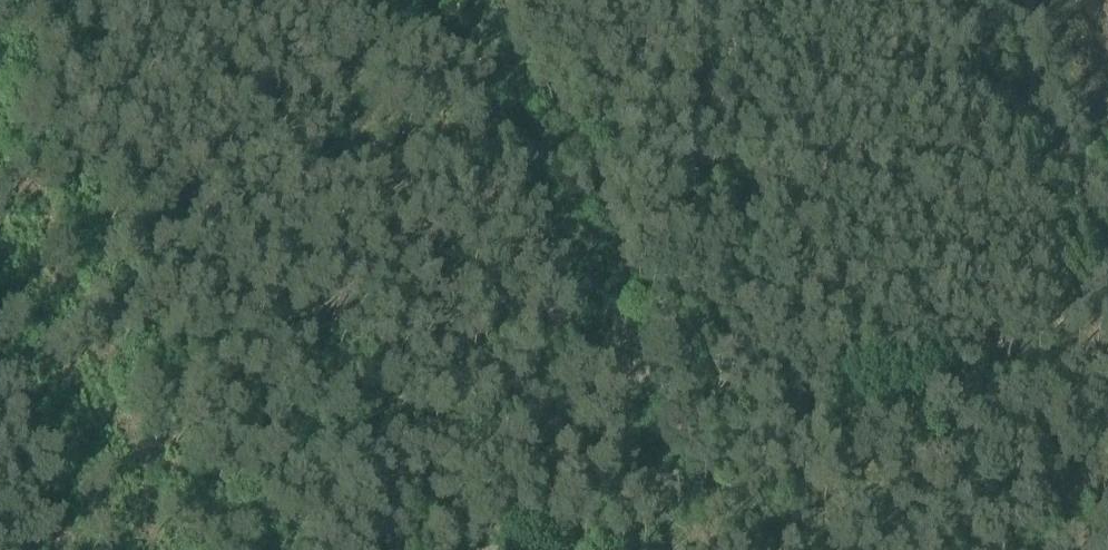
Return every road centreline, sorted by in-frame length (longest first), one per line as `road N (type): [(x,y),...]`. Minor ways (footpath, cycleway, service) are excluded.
road 1 (track): [(499,549),(1107,298)]
road 2 (track): [(1107,273),(1014,0)]

